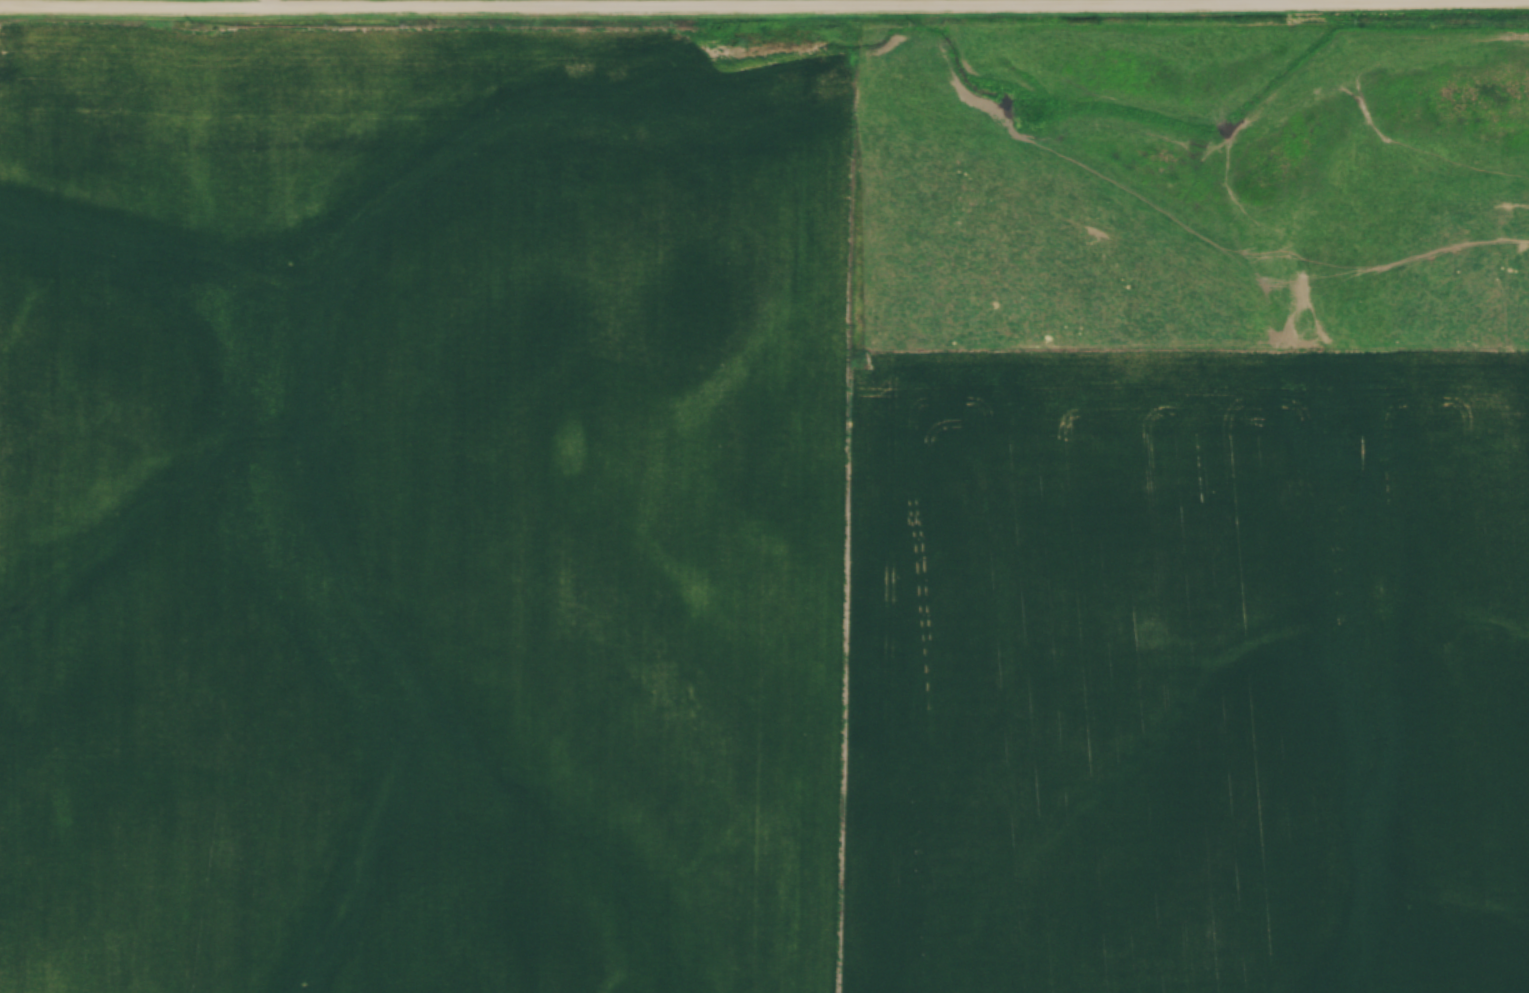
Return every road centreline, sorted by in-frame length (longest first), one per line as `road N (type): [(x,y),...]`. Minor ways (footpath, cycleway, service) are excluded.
road 1 (residential): [(0,9),(1528,9)]

